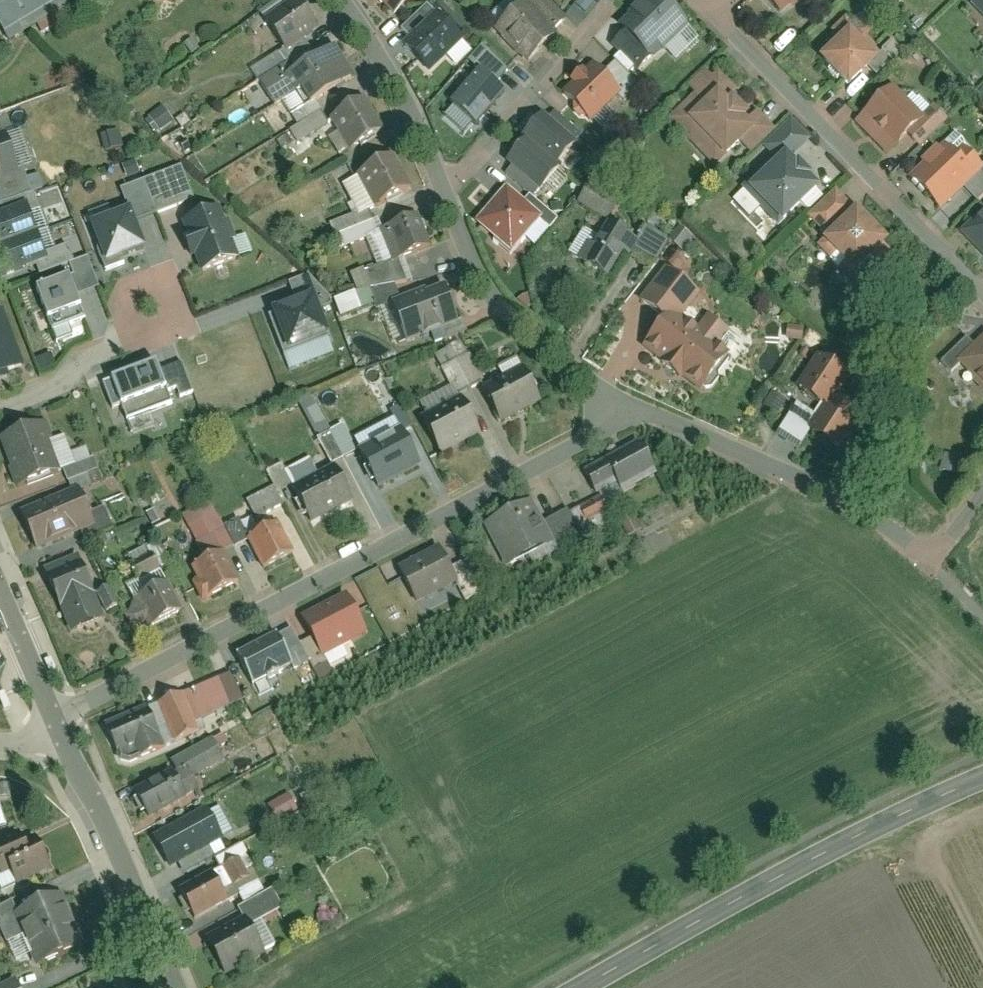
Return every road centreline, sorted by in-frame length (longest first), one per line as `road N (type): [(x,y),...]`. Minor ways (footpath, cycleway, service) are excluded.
road 1 (residential): [(634,413),(55,722)]
road 2 (tertiary): [(585,987),(827,849),(982,779)]
road 3 (residential): [(634,413),(843,497),(930,555),(982,491)]
road 4 (residential): [(706,0),(721,24),(982,290)]
road 5 (residential): [(447,187),(489,295),(527,337),(634,413)]
road 6 (residential): [(55,722),(175,987)]
road 7 (residential): [(613,0),(447,187)]
road 8 (residential): [(340,0),(404,97),(447,187)]
road 9 (residential): [(114,349),(180,324),(163,278),(130,291)]
road 10 (residential): [(0,590),(55,722)]
road 11 (residential): [(0,407),(59,386),(76,363),(114,349)]

